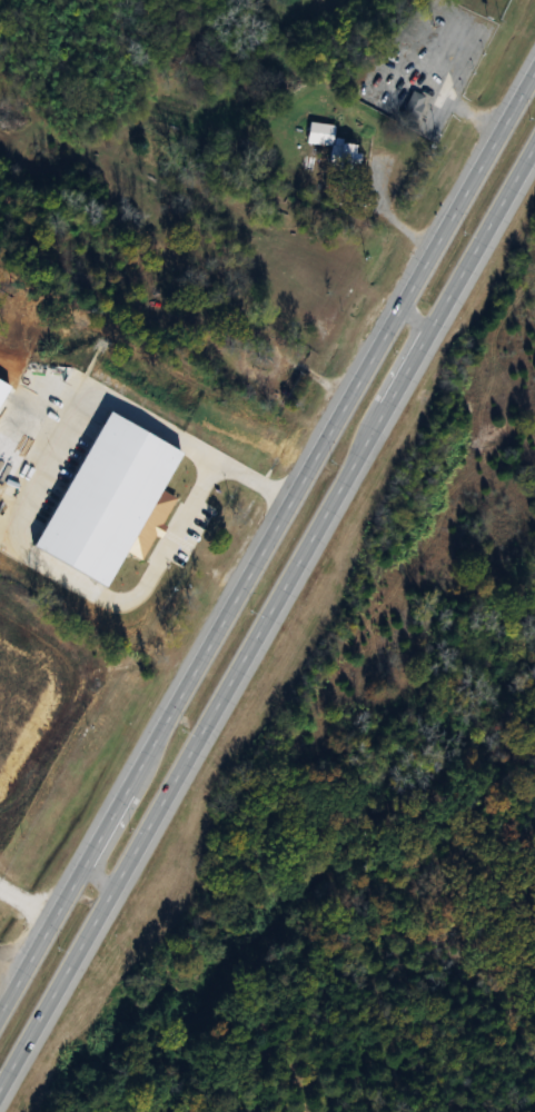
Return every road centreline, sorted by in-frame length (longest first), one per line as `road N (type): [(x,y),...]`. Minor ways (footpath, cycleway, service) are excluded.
road 1 (primary): [(534,63),(0,1012)]
road 2 (primary): [(0,1092),(534,150)]

